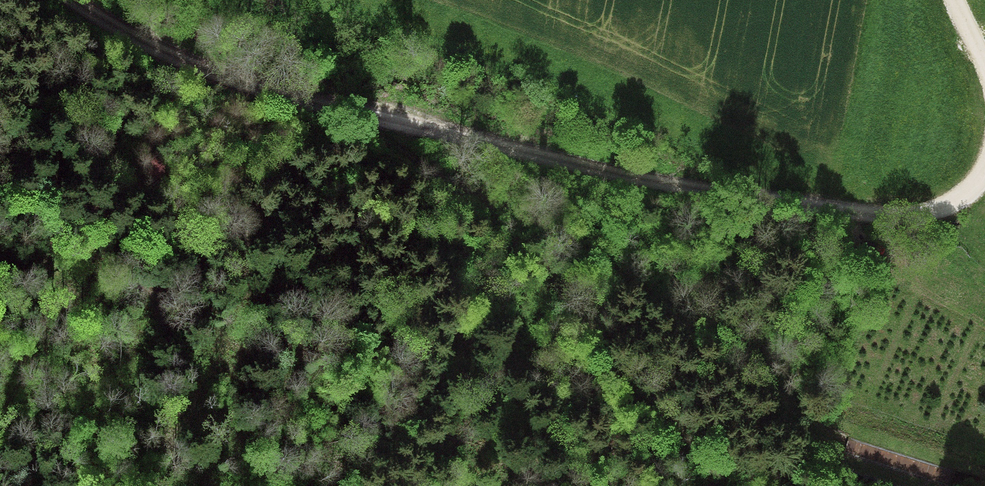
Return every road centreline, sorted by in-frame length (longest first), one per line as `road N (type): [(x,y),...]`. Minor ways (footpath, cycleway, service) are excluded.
road 1 (track): [(984,170),(957,202),(909,215),(819,209),(494,143),(169,59),(63,0)]
road 2 (track): [(332,101),(445,178),(629,278),(780,392),(815,430)]
road 3 (track): [(445,178),(579,317),(712,485)]

